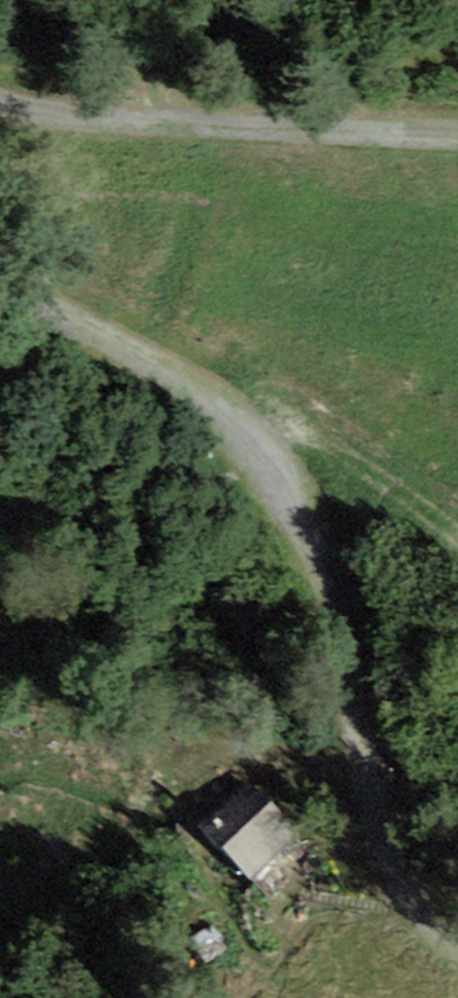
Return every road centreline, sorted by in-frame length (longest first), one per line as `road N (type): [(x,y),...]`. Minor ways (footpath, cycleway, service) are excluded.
road 1 (unclassified): [(457,950),(424,924),(370,856),(337,616),(302,538),(241,453),(141,352),(0,292)]
road 2 (unclassified): [(0,105),(91,125),(457,138)]
road 3 (track): [(180,392),(273,413),(400,489),(457,535)]
road 4 (track): [(174,126),(163,71),(25,0)]

